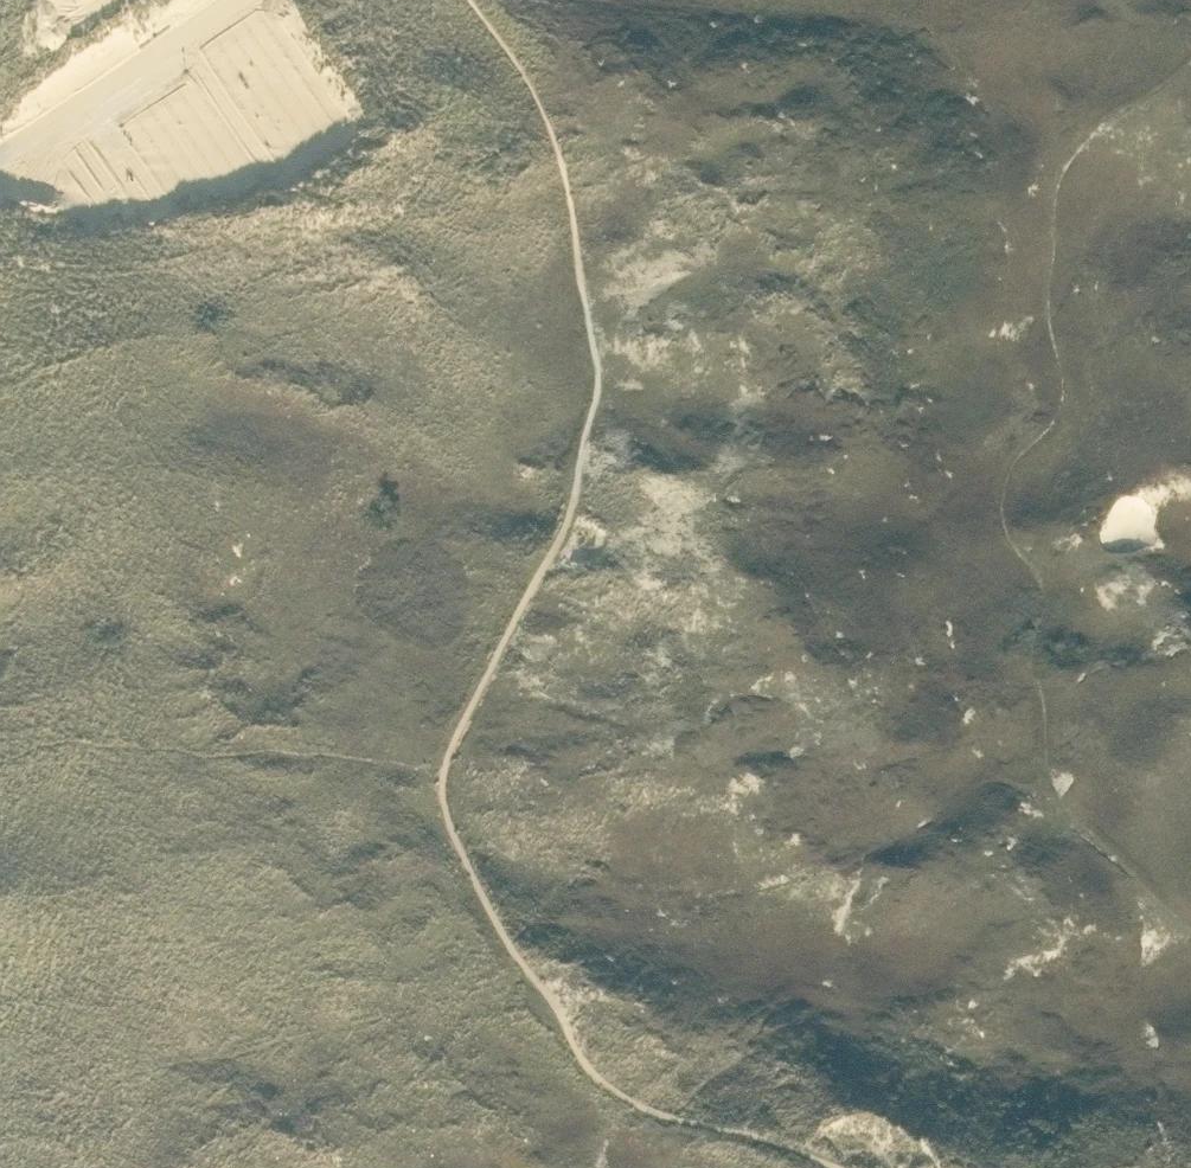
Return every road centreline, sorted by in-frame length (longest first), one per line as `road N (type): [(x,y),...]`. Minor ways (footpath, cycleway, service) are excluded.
road 1 (unclassified): [(0,155),(247,0)]

